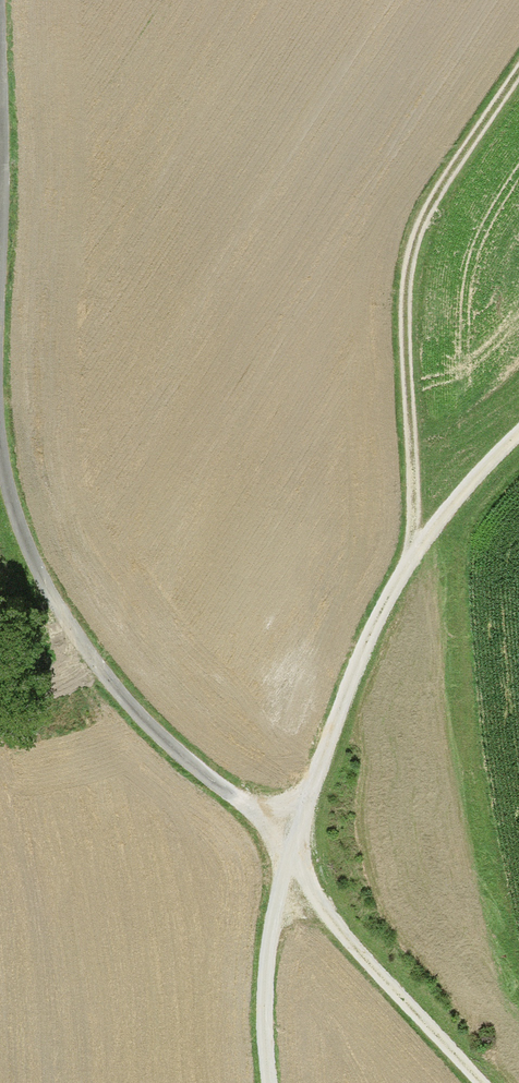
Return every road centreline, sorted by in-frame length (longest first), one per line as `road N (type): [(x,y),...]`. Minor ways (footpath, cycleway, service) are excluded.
road 1 (track): [(518,432),(412,559),(343,675),(285,851),(325,916),(477,1082)]
road 2 (track): [(518,73),(426,207),(403,261),(412,559)]
road 3 (track): [(285,851),(255,813),(159,739),(57,619),(23,555),(0,474)]
road 4 (track): [(285,851),(258,1039),(265,1082)]

